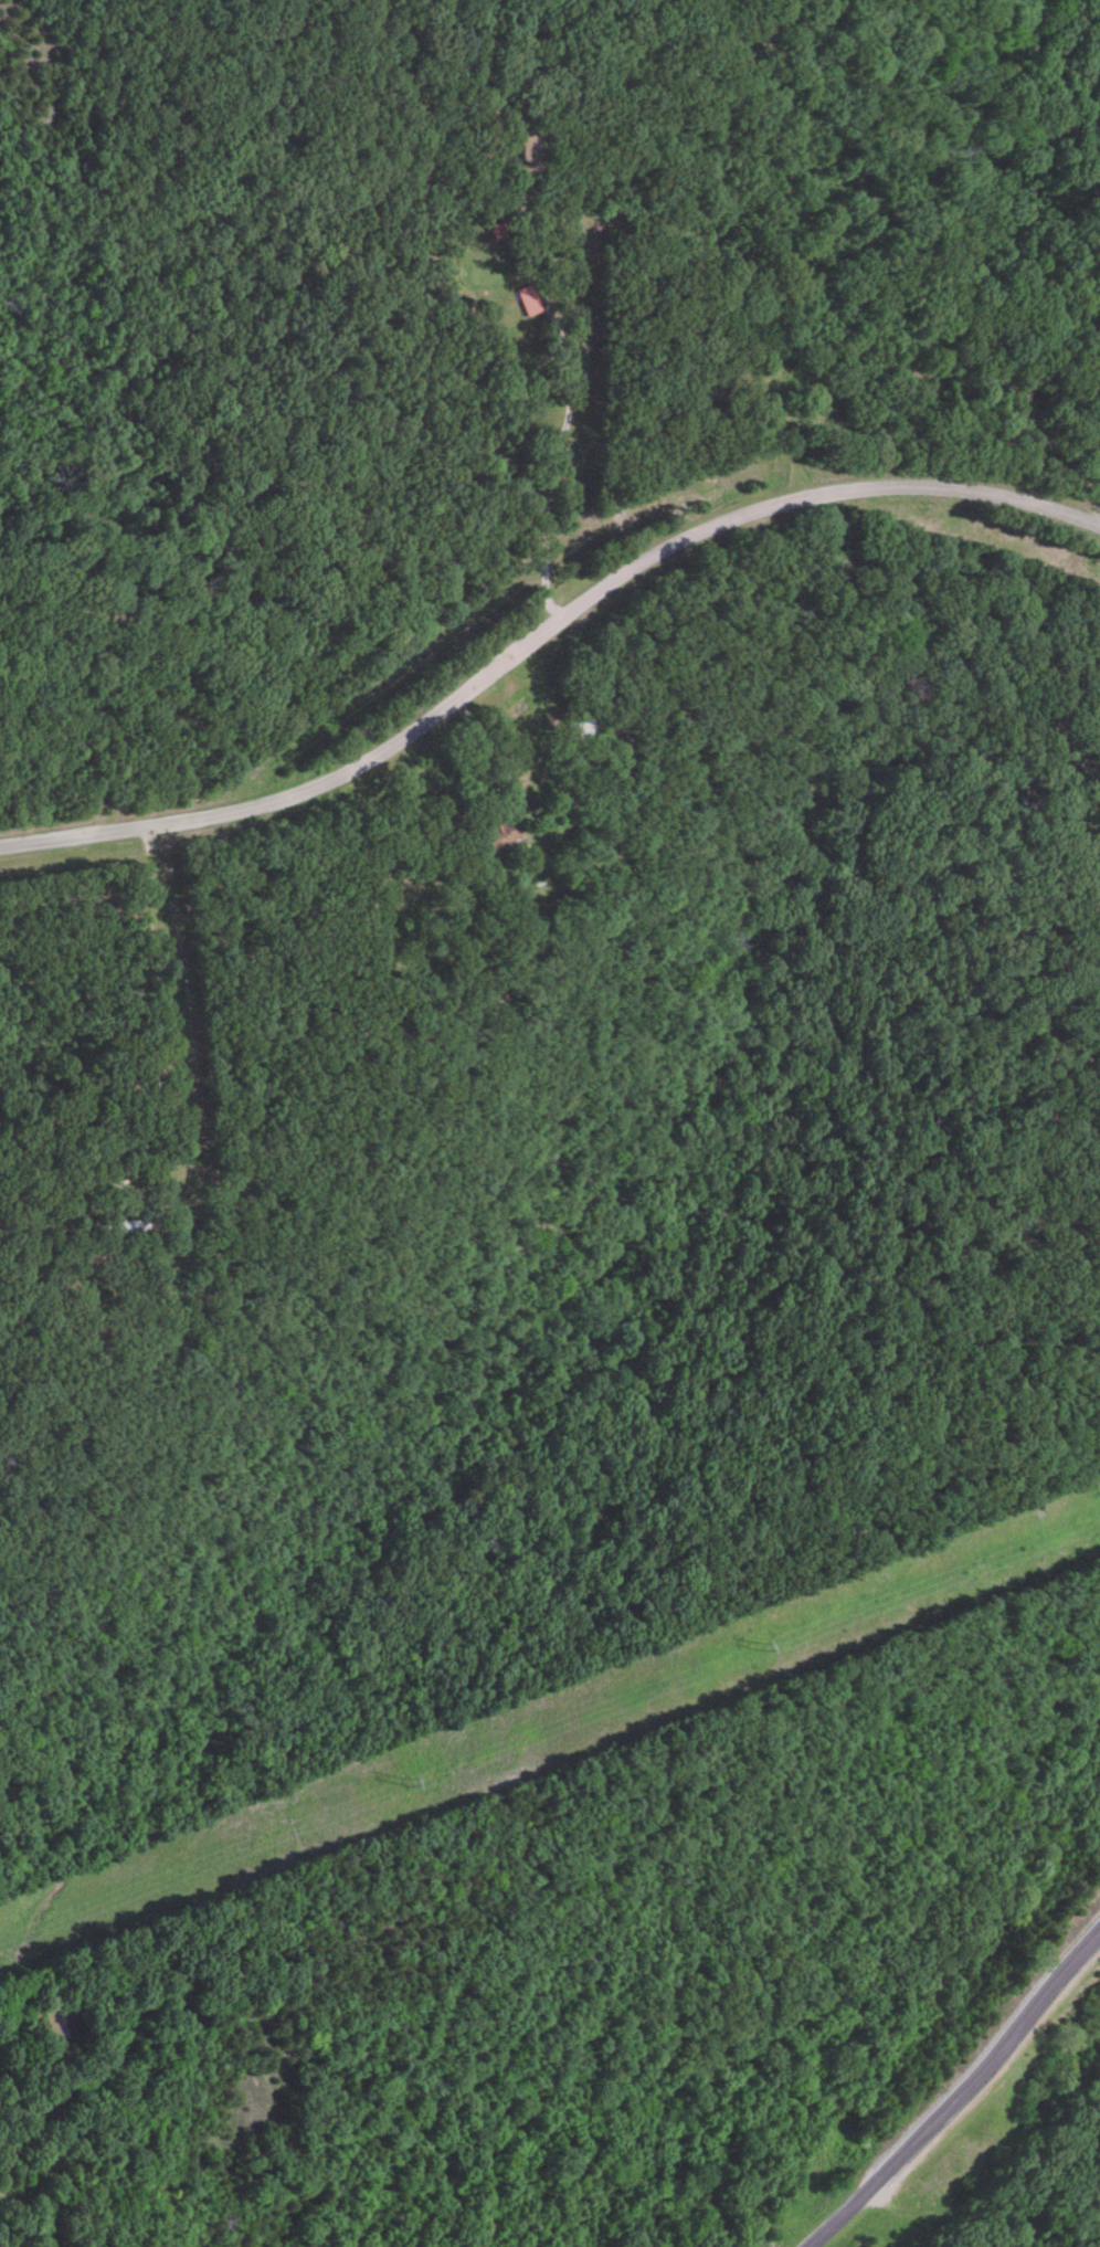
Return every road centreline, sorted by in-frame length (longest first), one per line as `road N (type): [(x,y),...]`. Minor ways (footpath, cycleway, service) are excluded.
road 1 (residential): [(1099,531),(998,497),(932,493),(823,502),(740,525),(628,588),(417,740),(358,773),(273,806),(0,850)]
road 2 (secondary): [(820,2246),(1099,1905)]
road 3 (residential): [(152,826),(177,905),(207,1154),(201,1234)]

